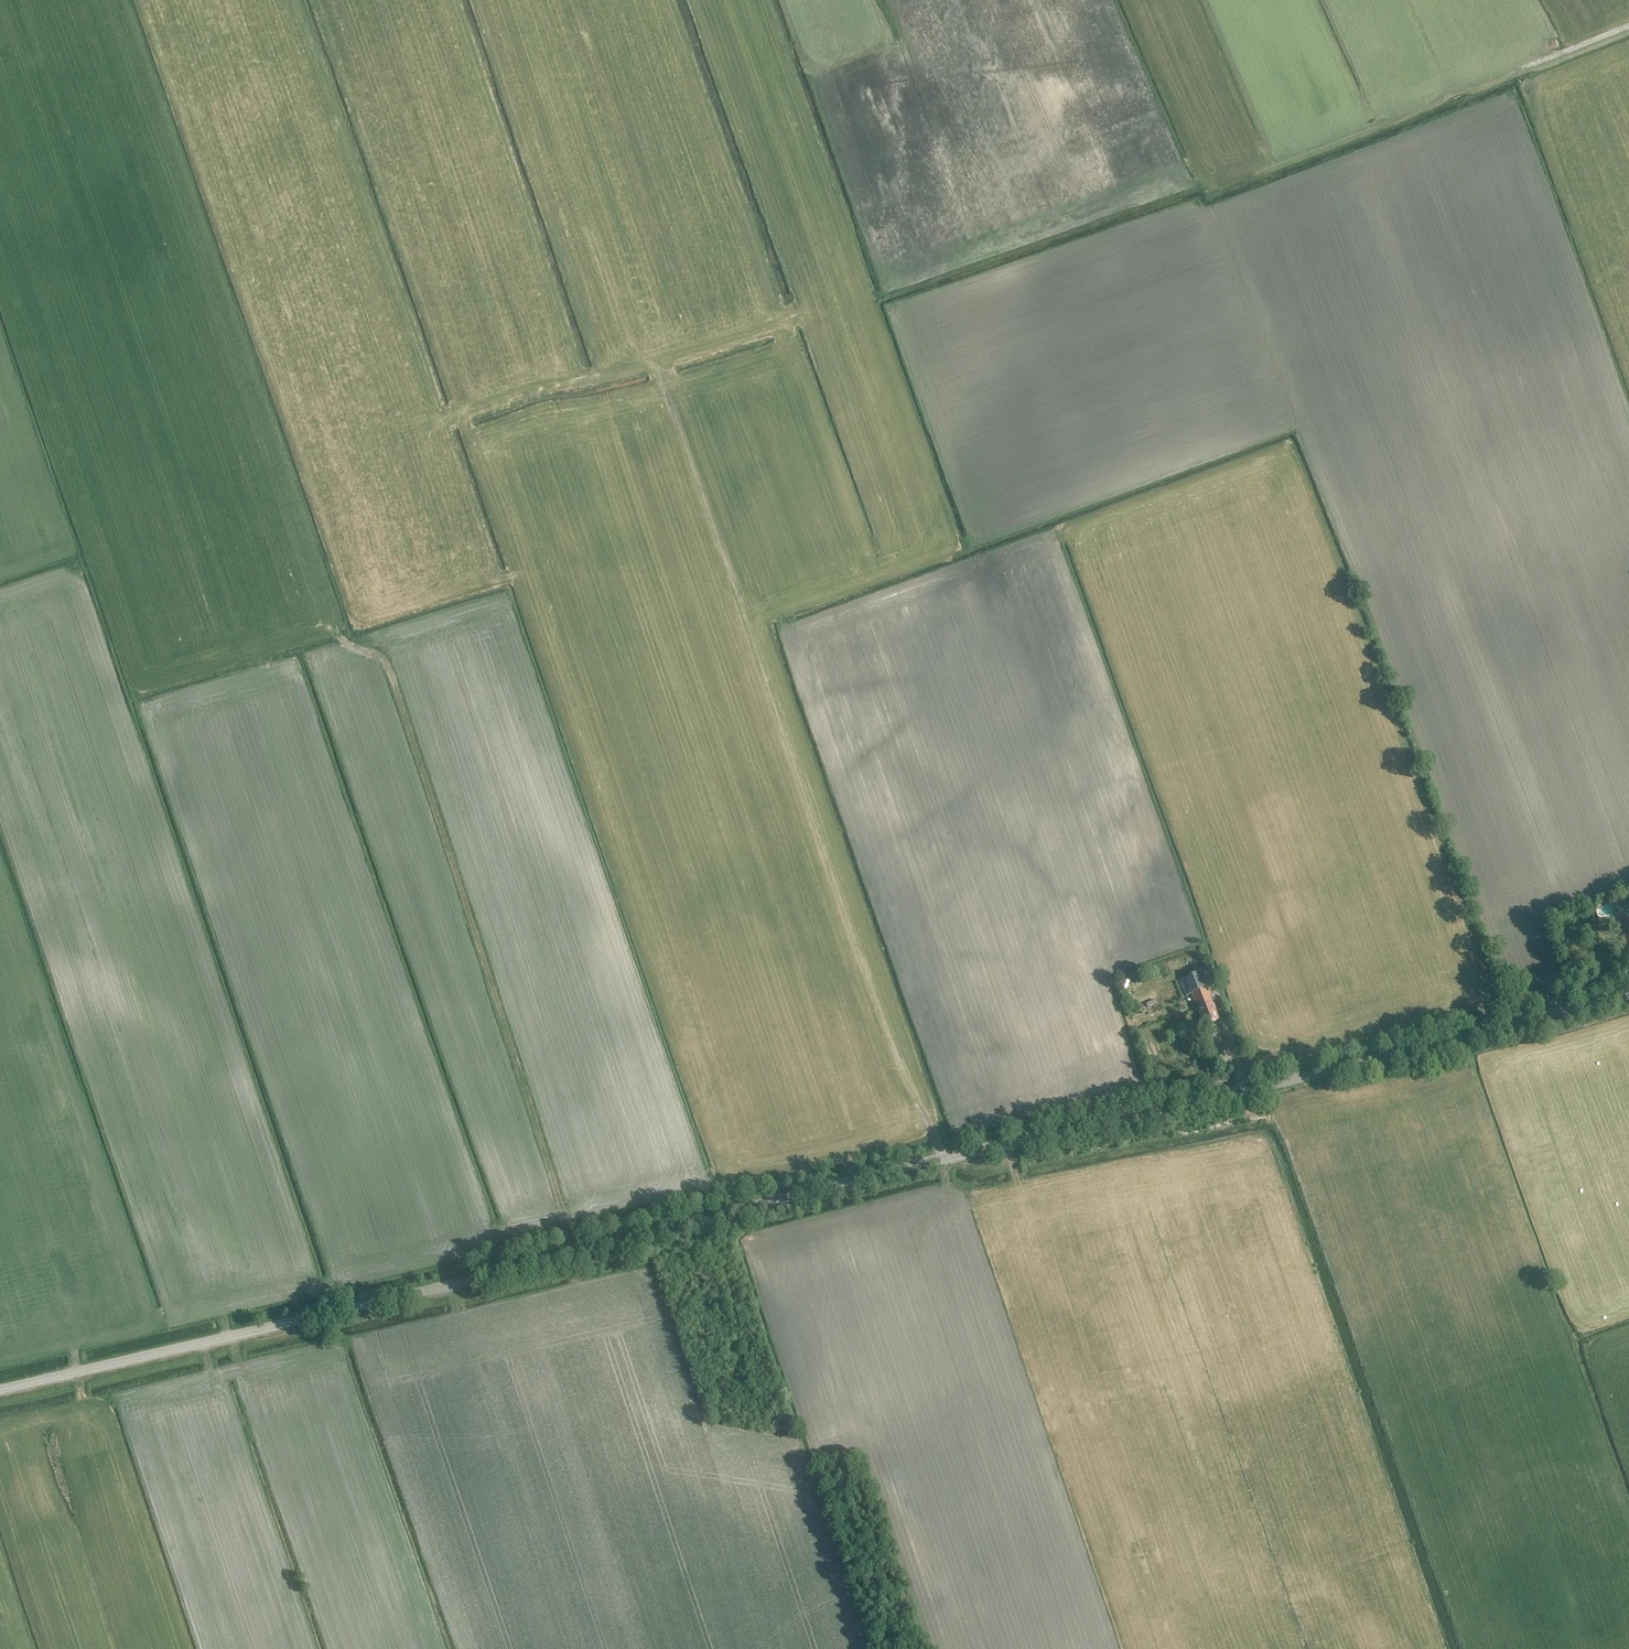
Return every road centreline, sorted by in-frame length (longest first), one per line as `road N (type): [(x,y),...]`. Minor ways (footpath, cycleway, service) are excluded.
road 1 (tertiary): [(0,1389),(1628,996)]

